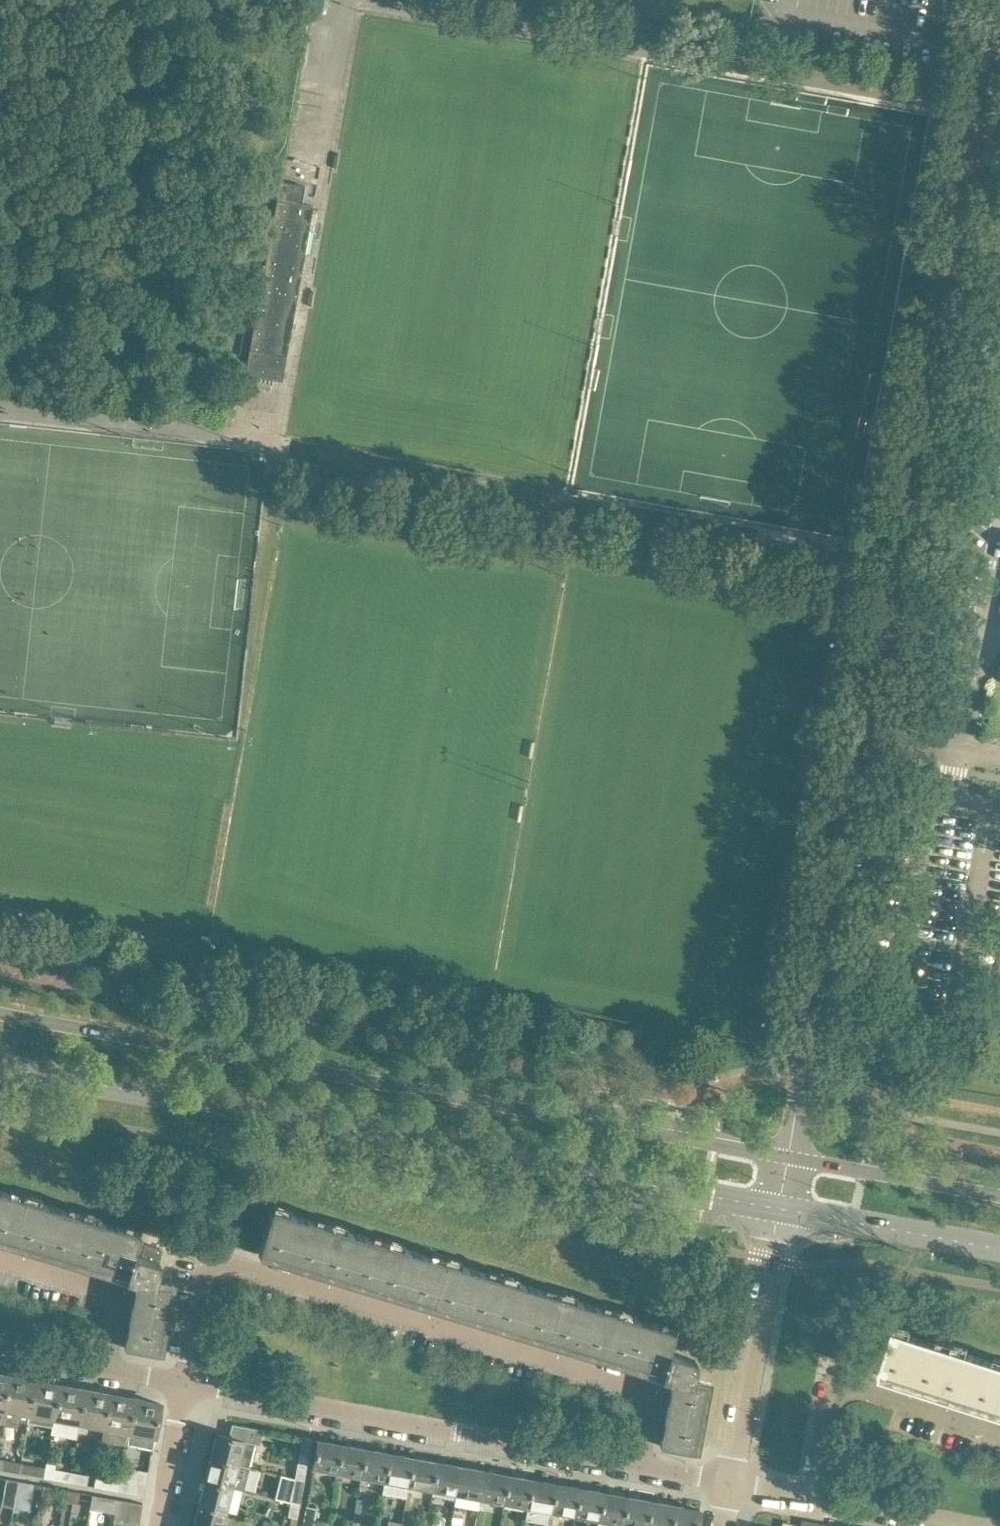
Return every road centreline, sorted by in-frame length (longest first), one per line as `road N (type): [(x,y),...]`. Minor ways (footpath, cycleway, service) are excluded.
road 1 (unclassified): [(811,1029),(998,0)]
road 2 (secondary): [(787,1156),(0,1010)]
road 3 (secondary): [(0,1067),(778,1207)]
road 4 (unclassified): [(639,1465),(650,1414),(630,1388),(226,1268),(201,1291),(185,1383)]
road 5 (unclassified): [(639,1465),(185,1383)]
road 6 (unclassified): [(728,1479),(778,1207)]
road 7 (unclassified): [(811,1494),(827,1409),(851,1390),(999,1437)]
road 8 (unclassified): [(260,438),(0,413)]
road 9 (secondary): [(778,1207),(999,1248)]
road 10 (secondary): [(999,1195),(787,1156)]
road 11 (unclassified): [(105,1368),(113,1315),(104,1295),(0,1263)]
road 12 (unclassified): [(981,1525),(811,1494)]
road 13 (unclassified): [(158,1525),(185,1383)]
road 14 (unclassified): [(948,1055),(811,1029)]
road 15 (unclassified): [(787,1156),(811,1029)]

